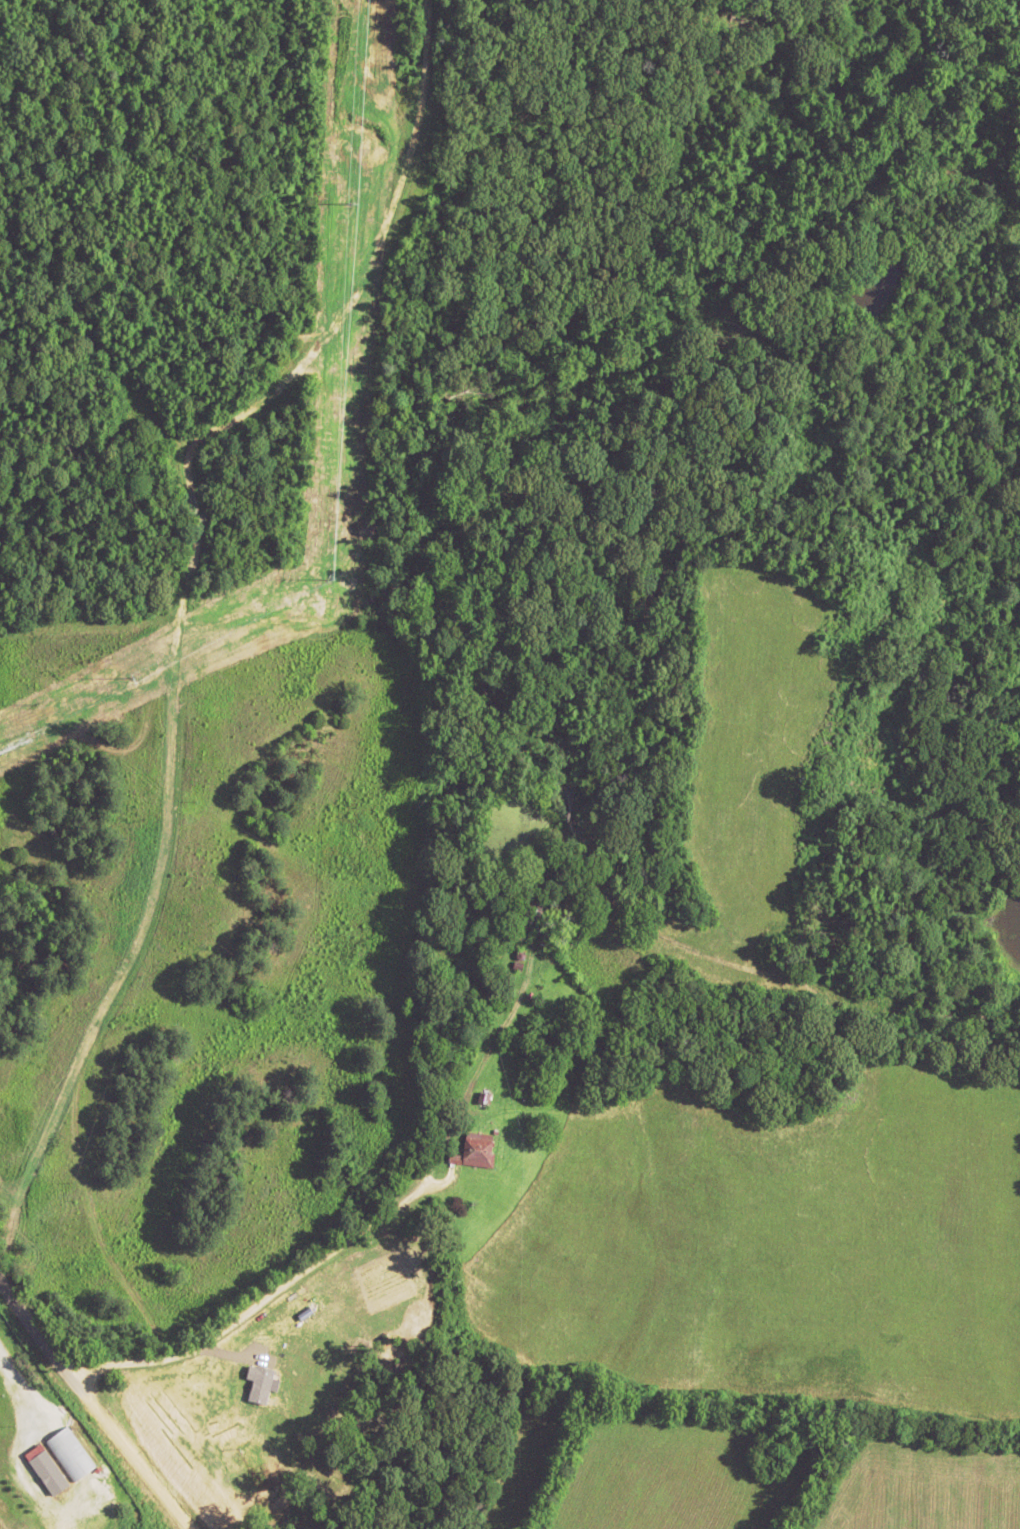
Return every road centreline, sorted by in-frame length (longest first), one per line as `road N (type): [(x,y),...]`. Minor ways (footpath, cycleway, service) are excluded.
road 1 (residential): [(84,1418),(139,1389),(247,1363),(377,1257),(451,1145)]
road 2 (residential): [(0,1236),(301,1044),(383,1117)]
road 3 (residential): [(165,1528),(0,1303)]

